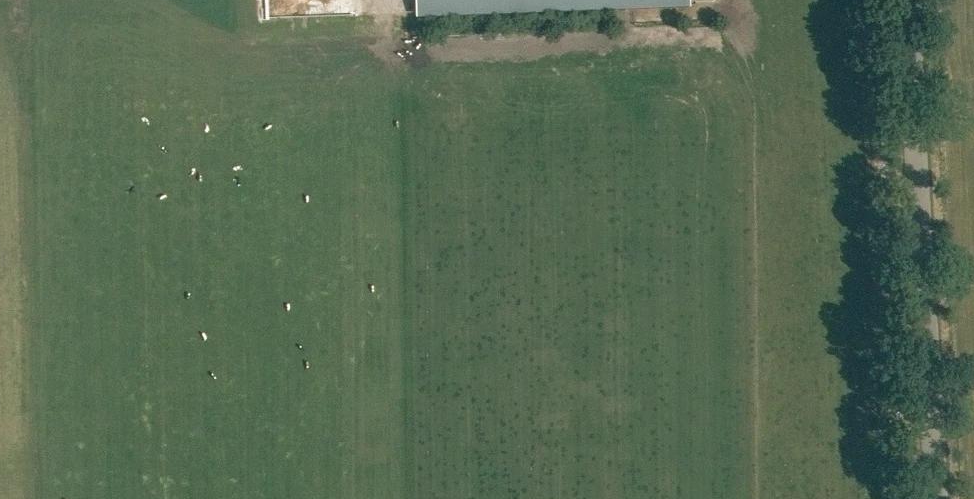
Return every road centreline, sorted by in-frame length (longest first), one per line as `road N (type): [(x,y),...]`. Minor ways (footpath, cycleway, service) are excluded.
road 1 (tertiary): [(931,498),(910,0)]

